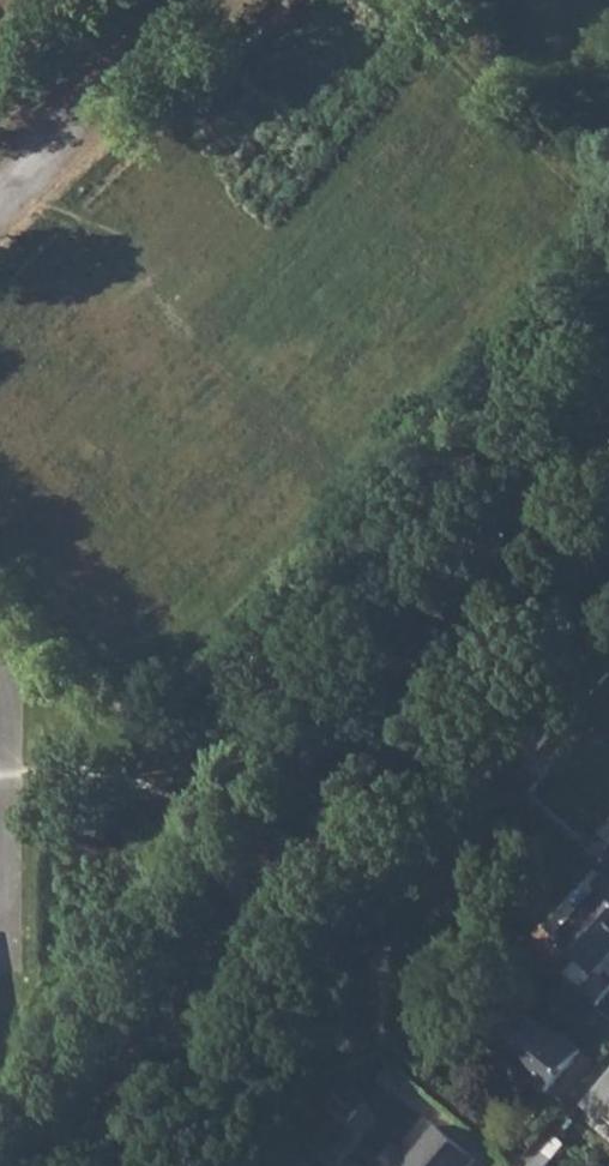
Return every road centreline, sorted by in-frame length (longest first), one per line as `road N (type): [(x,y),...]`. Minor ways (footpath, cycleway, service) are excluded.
road 1 (unclassified): [(608,407),(70,1165)]

